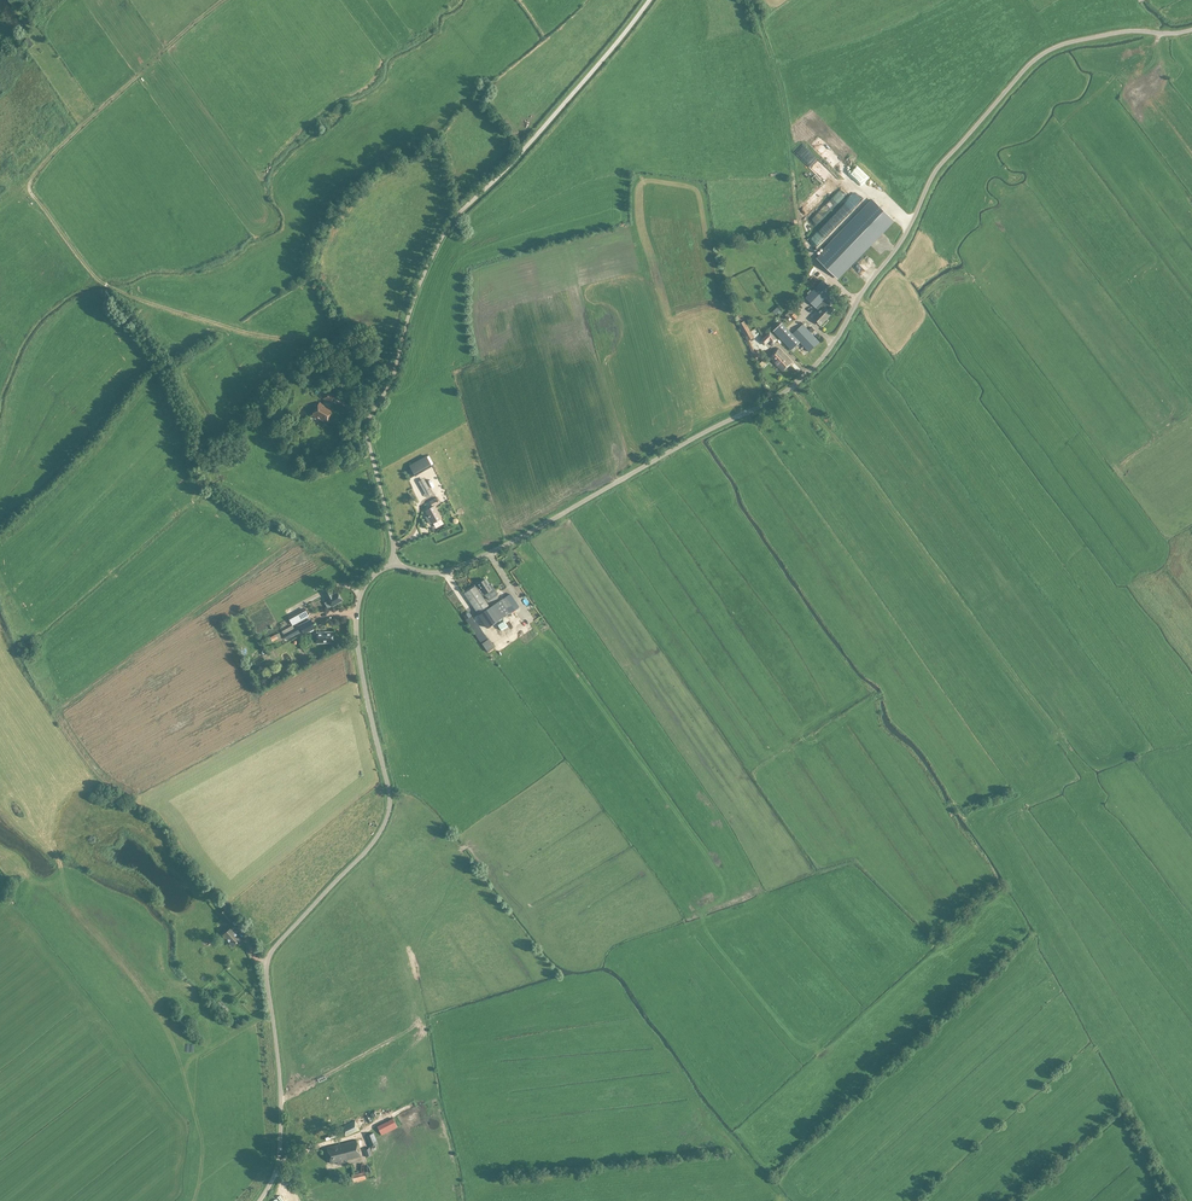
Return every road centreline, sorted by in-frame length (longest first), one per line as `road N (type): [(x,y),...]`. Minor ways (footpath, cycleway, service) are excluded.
road 1 (unclassified): [(396,562),(431,573),(468,562),(793,387),(836,343),(945,162),(1025,73),(1079,40),(1191,31)]
road 2 (unclassified): [(260,1200),(280,1144),(268,959),(385,823),(388,790),(357,622),(366,583),(396,562)]
road 3 (unclassified): [(396,562),(367,425),(397,368),(422,274),(453,219),(651,0)]
road 4 (track): [(751,0),(777,62),(796,213),(815,260),(865,308),(894,310),(950,278),(977,277),(1005,315)]
road 5 (track): [(1060,736),(793,387)]
road 6 (track): [(397,368),(365,349),(246,332),(108,287),(28,189)]
road 7 (track): [(28,189),(58,148),(225,0)]
road 8 (track): [(1003,168),(1156,45),(1158,34)]
road 9 (track): [(190,492),(227,476),(312,486),(375,467)]
road 10 (track): [(428,1022),(281,1101)]

